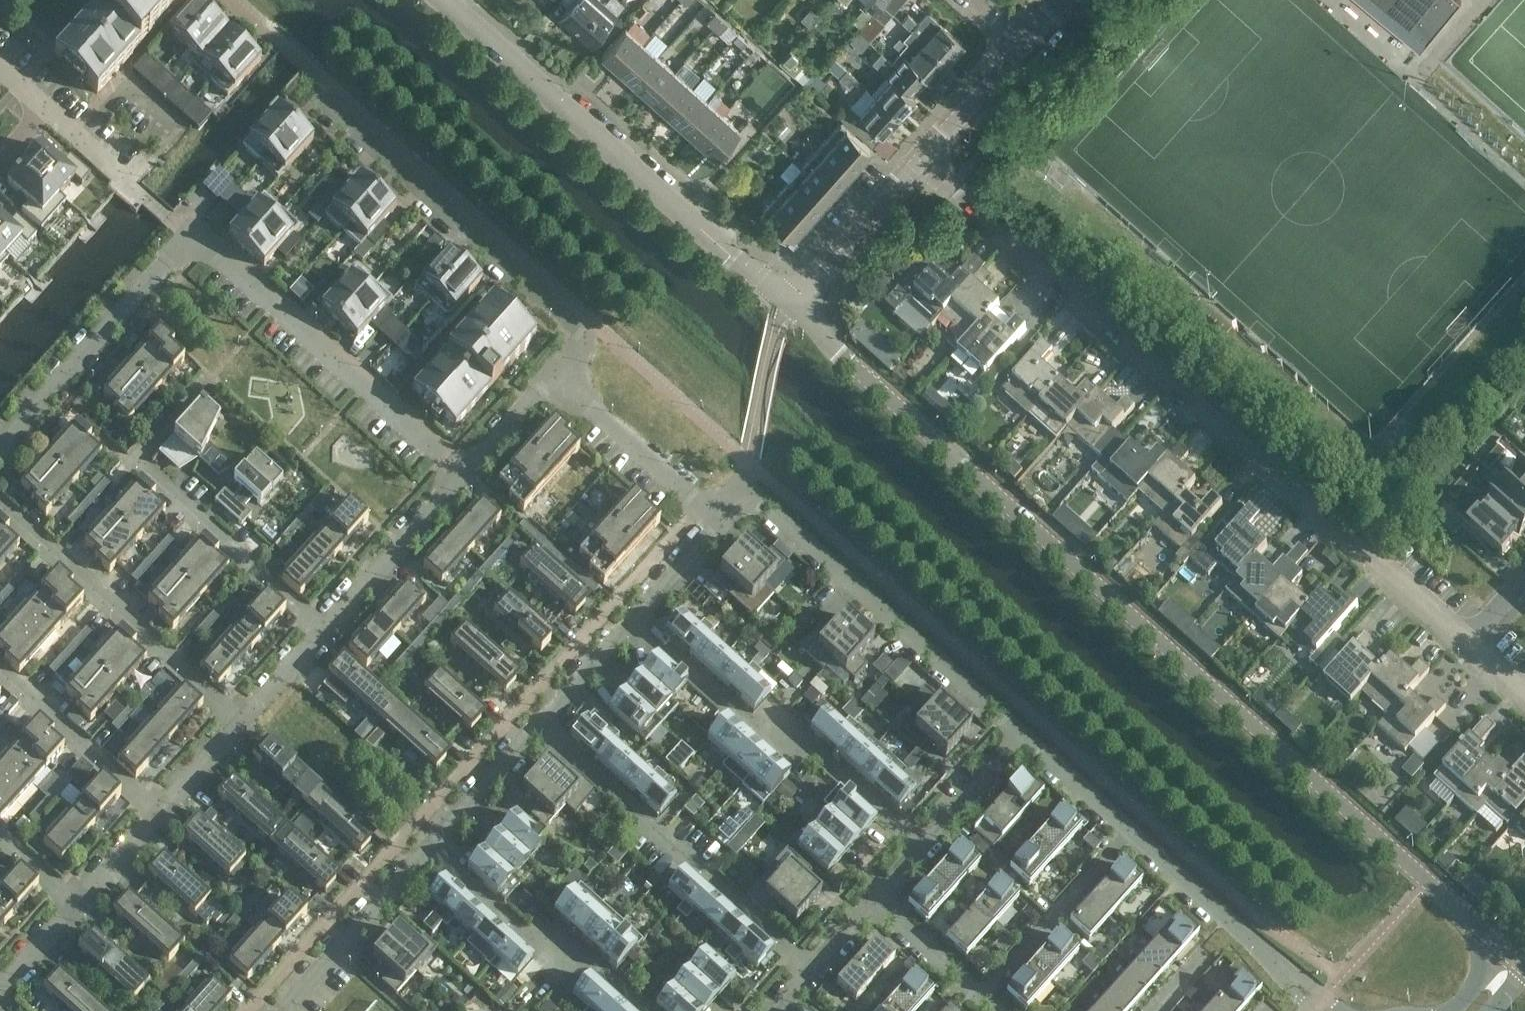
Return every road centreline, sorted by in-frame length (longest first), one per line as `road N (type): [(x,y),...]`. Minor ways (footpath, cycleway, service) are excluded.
road 1 (tertiary): [(1475,1010),(1494,980),(1485,935),(790,305)]
road 2 (residential): [(1464,642),(923,160)]
road 3 (tertiary): [(790,305),(449,0)]
road 4 (residential): [(553,383),(588,338),(312,96)]
road 5 (residential): [(1029,740),(751,493),(722,525)]
road 6 (residential): [(634,623),(770,739),(785,721),(930,851)]
road 7 (residential): [(541,727),(818,976)]
road 8 (residential): [(326,630),(136,463),(213,378)]
road 9 (residential): [(192,238),(465,477)]
road 10 (residential): [(243,721),(0,509)]
road 11 (residential): [(0,450),(192,238)]
road 12 (residential): [(641,1010),(554,937),(540,952),(429,853)]
road 13 (residential): [(1324,1010),(1132,835)]
road 14 (residential): [(722,525),(553,383)]
road 15 (residential): [(984,998),(1132,835)]
road 16 (residential): [(162,810),(0,668)]
road 17 (residential): [(429,853),(288,1010)]
road 18 (residential): [(326,630),(465,477)]
road 19 (residential): [(790,305),(923,160)]
road 20 (residential): [(541,727),(429,853)]
road 21 (residential): [(923,160),(1027,43)]
road 22 (residential): [(1029,740),(930,851)]
road 23 (residential): [(1132,835),(1029,740)]
road 24 (residential): [(634,623),(541,727)]
road 25 (residential): [(880,906),(984,998)]
road 26 (residential): [(722,525),(634,623)]
road 27 (residential): [(465,477),(553,383)]
road 28 (residential): [(77,903),(162,810)]
road 29 (residential): [(243,721),(326,630)]
road 30 (residential): [(162,810),(243,721)]

